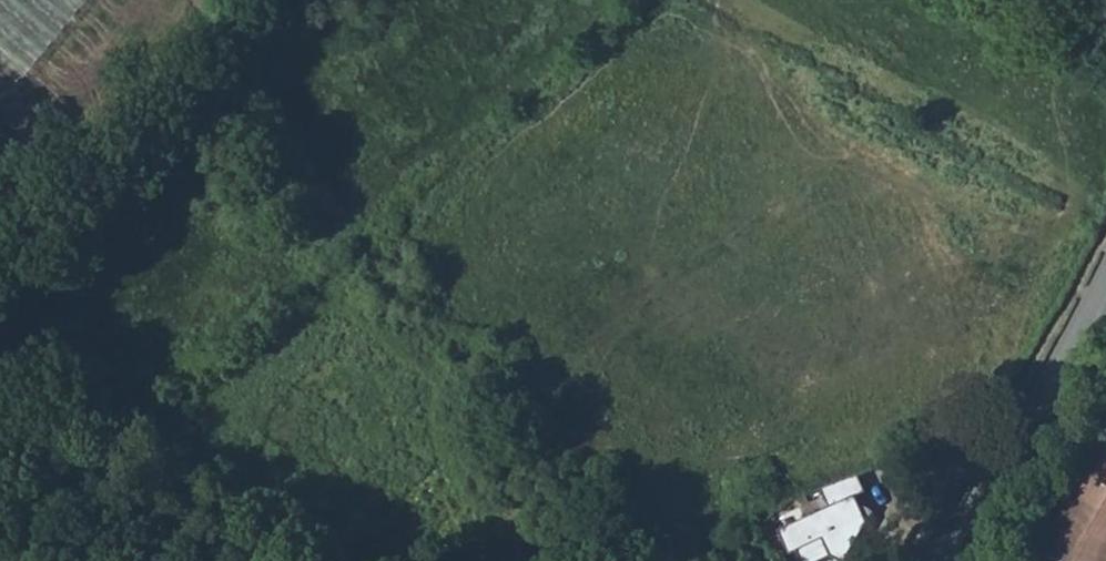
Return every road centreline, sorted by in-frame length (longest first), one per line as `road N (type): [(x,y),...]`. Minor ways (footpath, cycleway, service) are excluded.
road 1 (secondary): [(1105,281),(950,560)]

